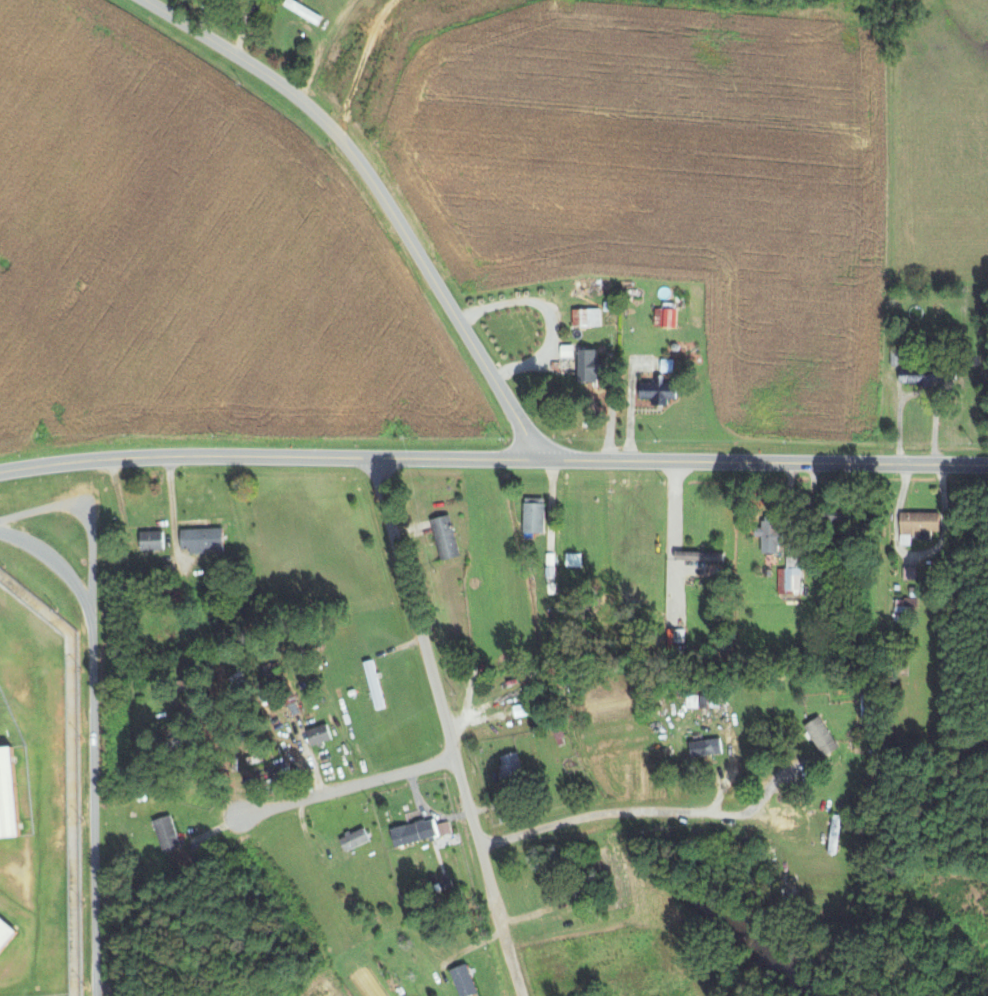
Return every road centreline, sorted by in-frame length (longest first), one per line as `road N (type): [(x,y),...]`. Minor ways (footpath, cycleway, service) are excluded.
road 1 (primary): [(0,472),(139,459),(538,458),(987,472)]
road 2 (residential): [(538,458),(341,136),(275,81),(141,0)]
road 3 (residential): [(494,898),(376,458)]
road 4 (residential): [(482,846),(636,810),(747,815)]
road 5 (residential): [(453,754),(241,814)]

